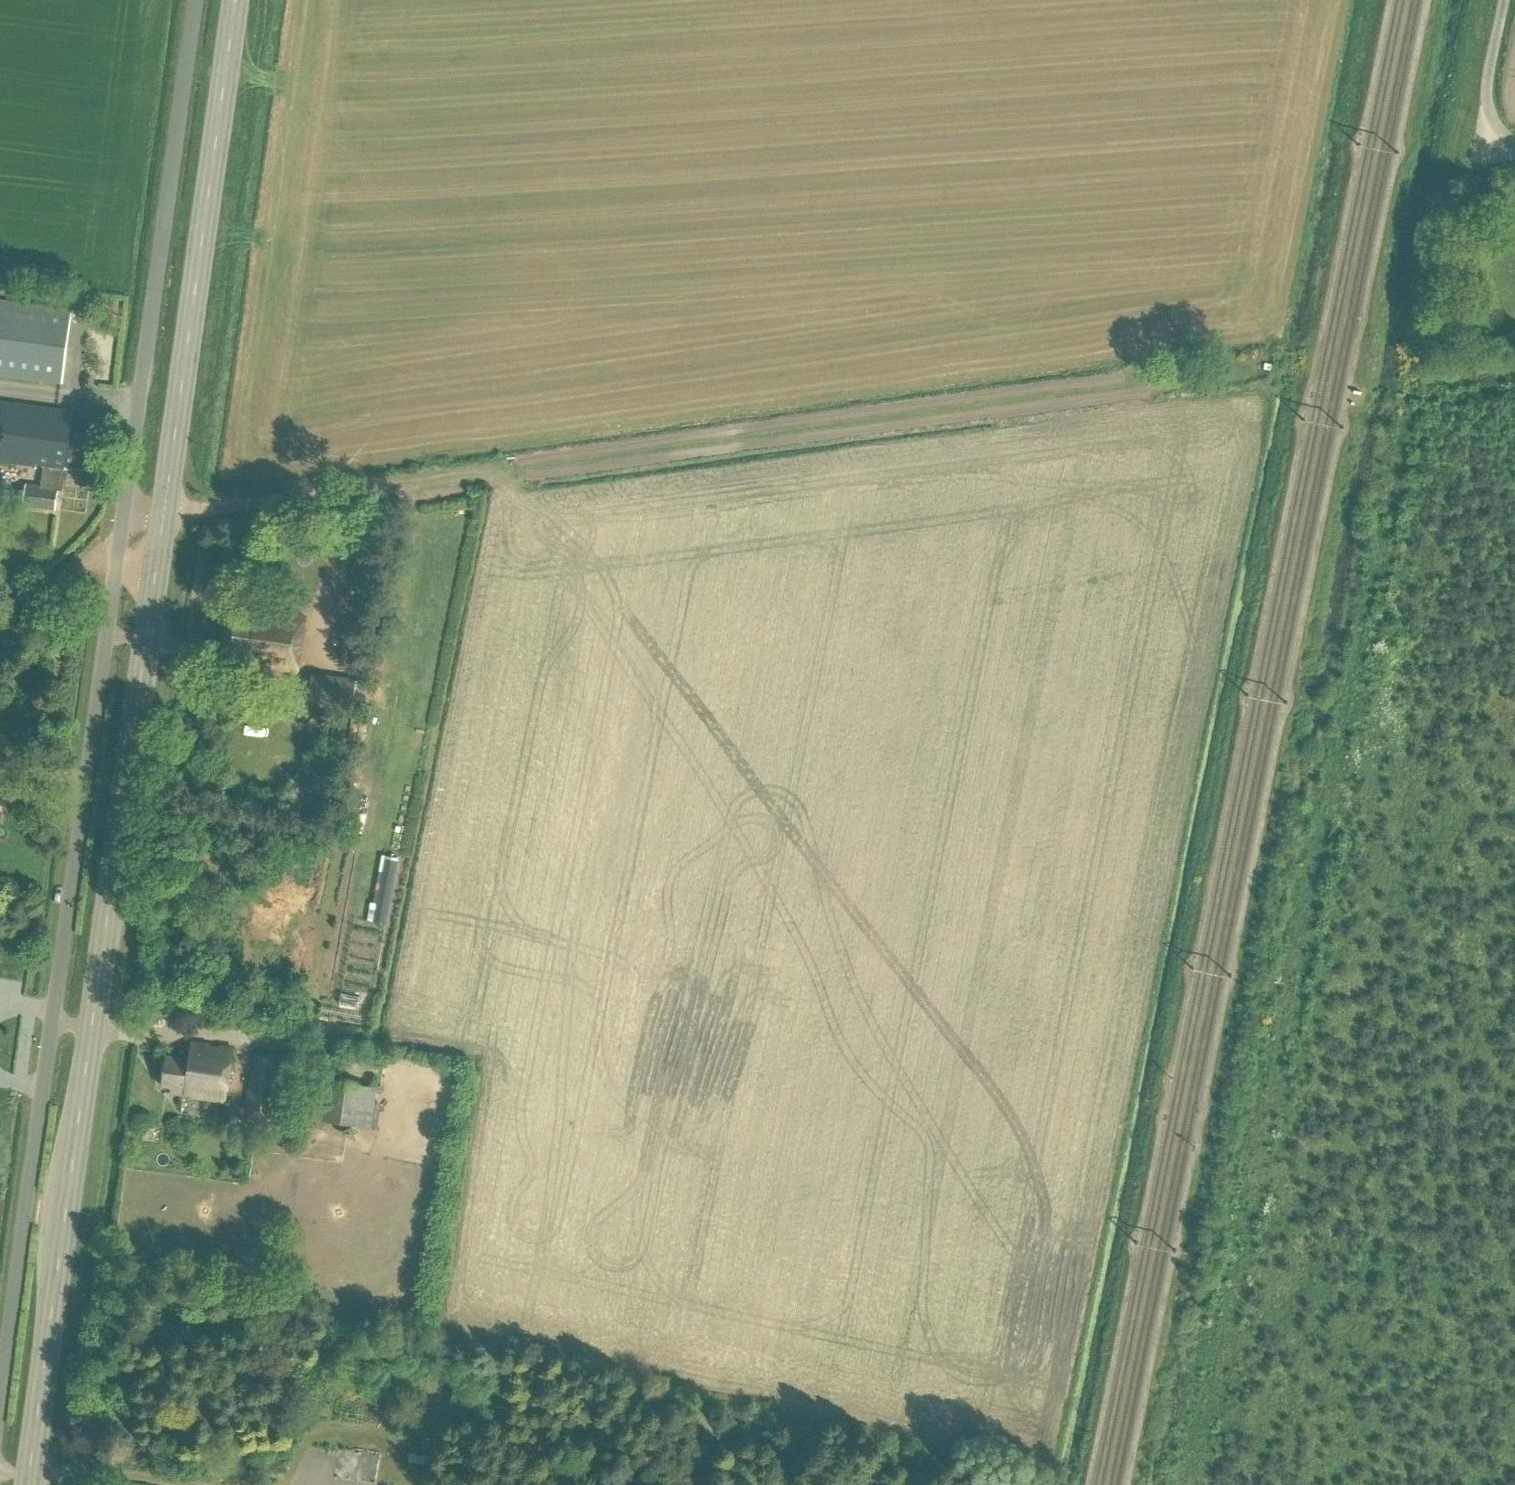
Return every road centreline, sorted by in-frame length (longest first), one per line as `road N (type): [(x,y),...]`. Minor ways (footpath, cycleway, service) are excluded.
road 1 (secondary): [(26,1484),(166,514)]
road 2 (unclassified): [(0,1382),(122,536)]
road 3 (unclassified): [(122,536),(197,0)]
road 4 (secondary): [(166,514),(237,0)]
road 5 (track): [(500,471),(166,514)]
road 6 (unclassified): [(1504,0),(1485,90),(1491,139),(1514,147)]
road 7 (track): [(122,536),(0,637)]

